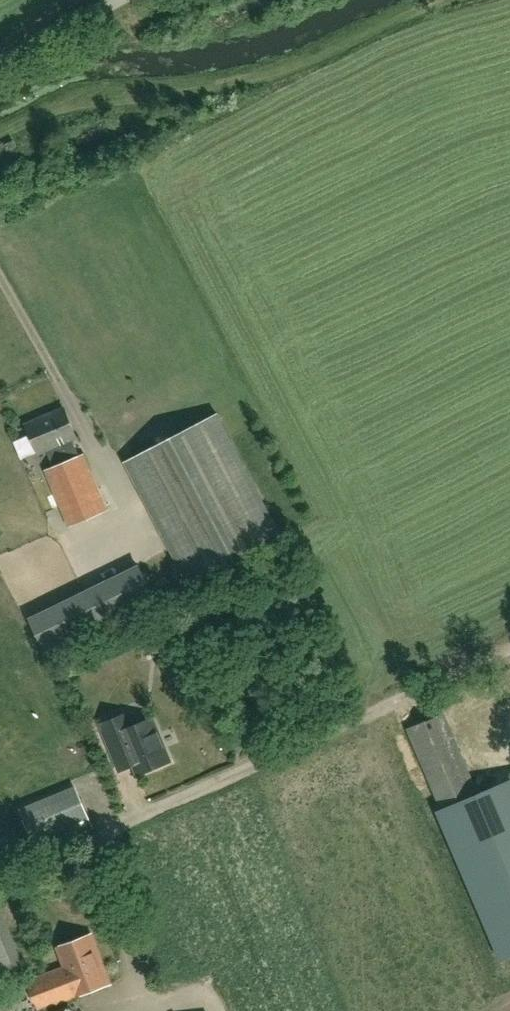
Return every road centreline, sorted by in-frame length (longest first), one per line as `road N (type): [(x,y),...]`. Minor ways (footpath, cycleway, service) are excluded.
road 1 (unclassified): [(105,835),(509,650)]
road 2 (track): [(0,276),(83,419)]
road 3 (unclassified): [(0,61),(118,0)]

